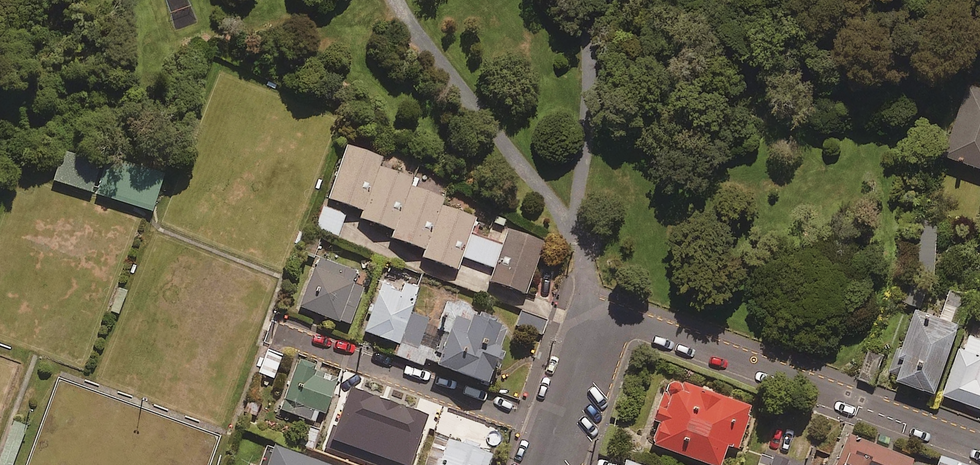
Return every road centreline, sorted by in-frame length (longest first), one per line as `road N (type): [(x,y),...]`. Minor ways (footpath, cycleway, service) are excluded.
road 1 (residential): [(979,447),(598,308),(554,431)]
road 2 (residential): [(281,333),(554,431)]

